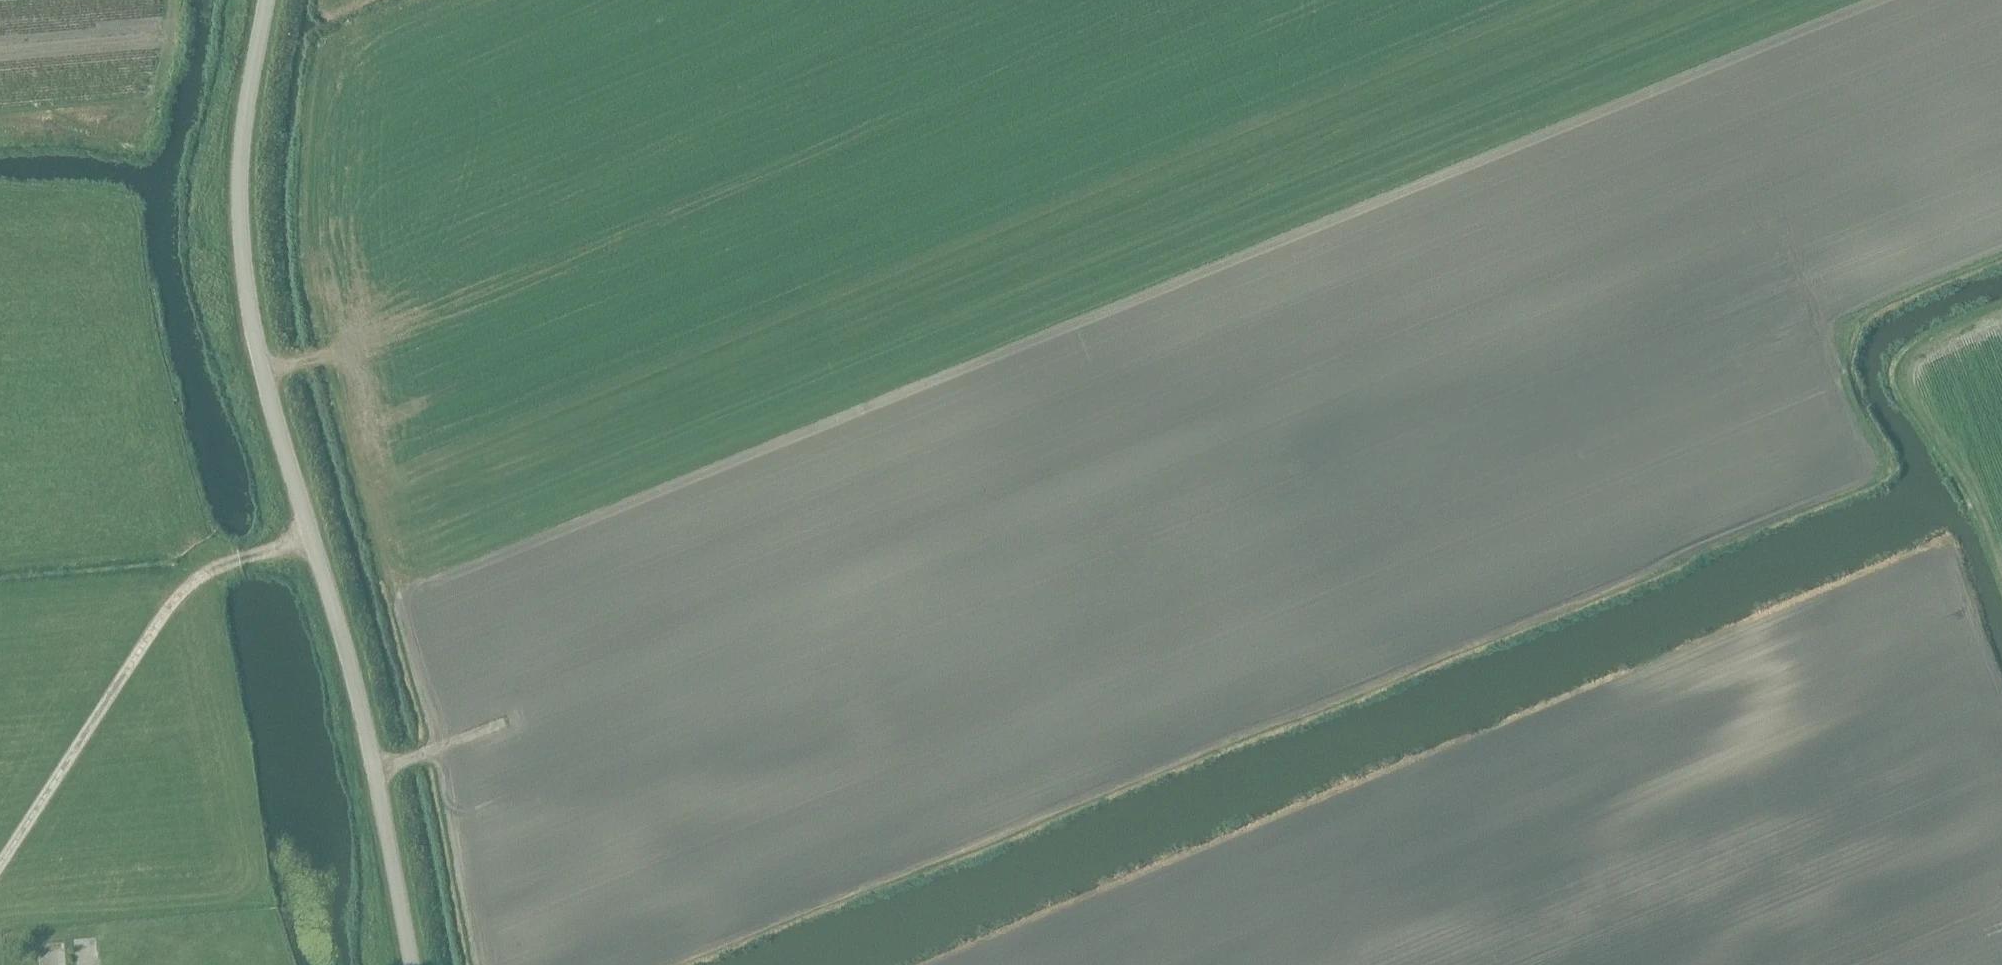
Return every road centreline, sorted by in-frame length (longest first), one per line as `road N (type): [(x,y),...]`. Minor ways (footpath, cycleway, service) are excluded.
road 1 (unclassified): [(417,964),(380,772),(249,309),(241,198),(248,108),(269,0)]

